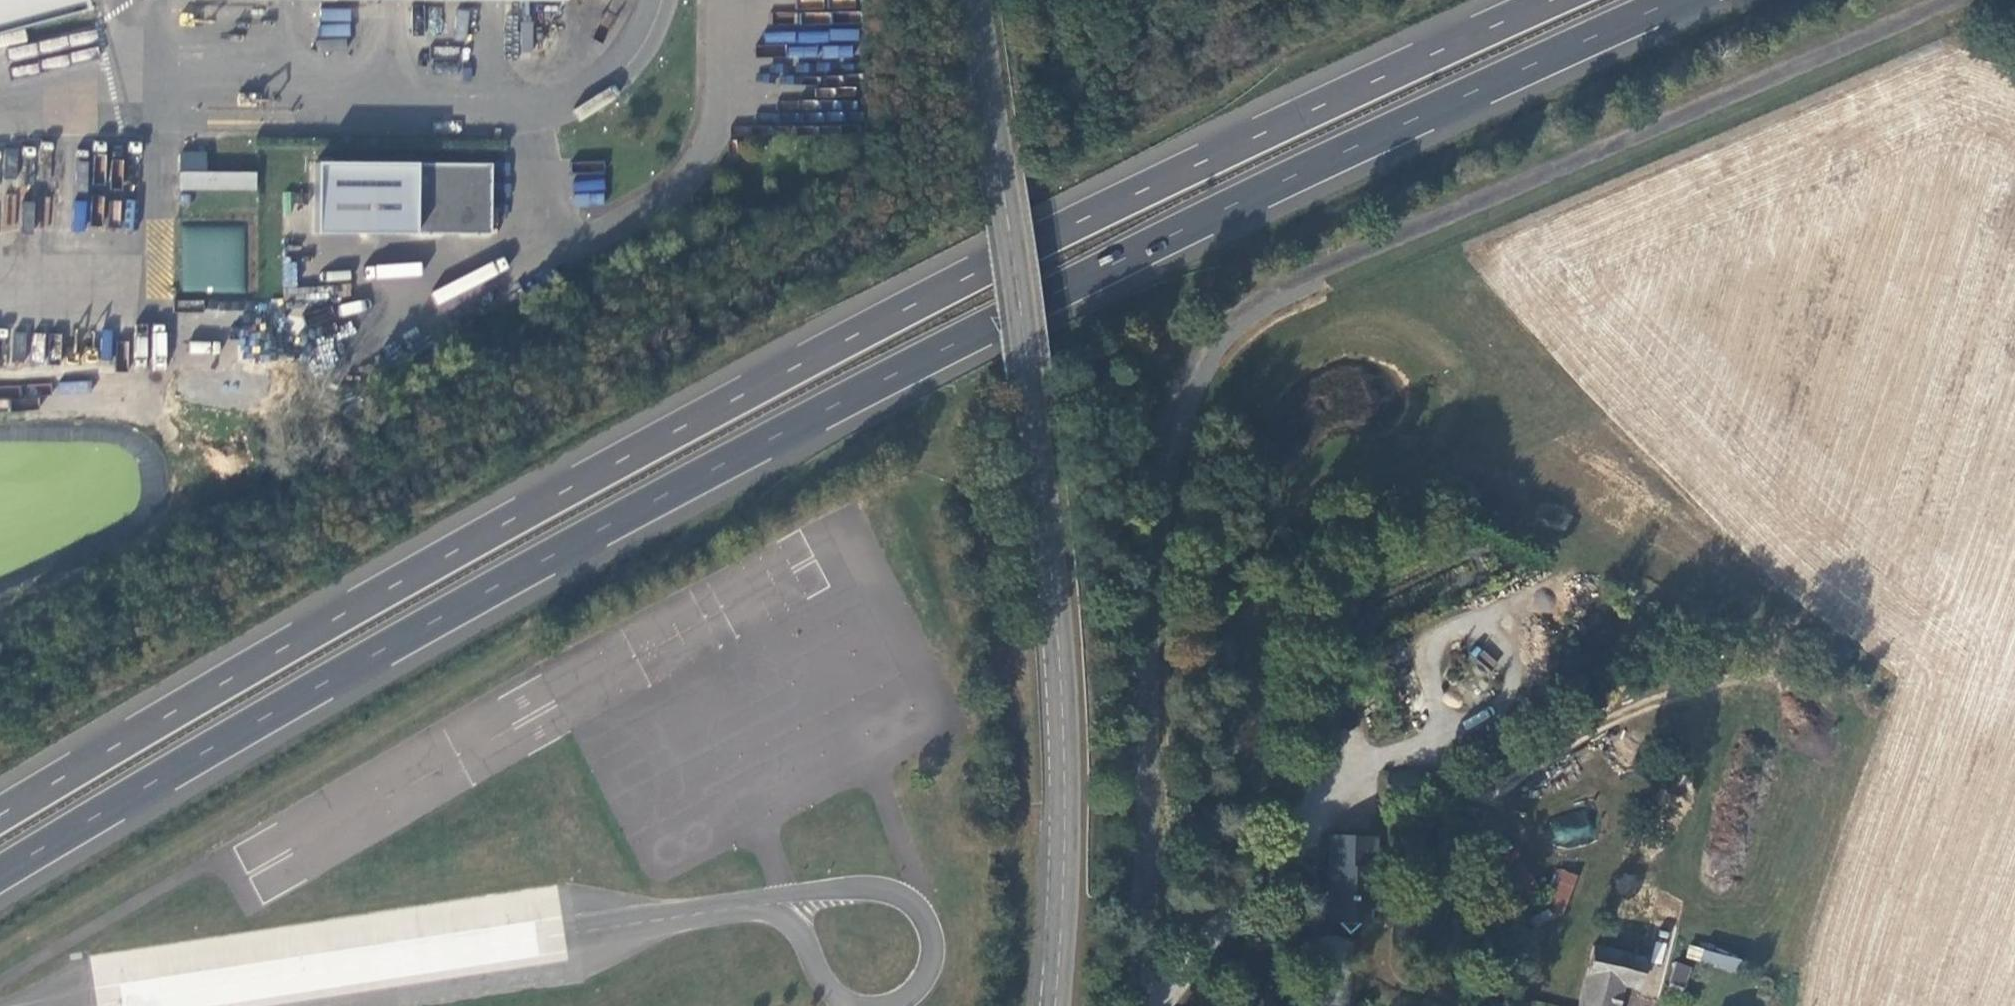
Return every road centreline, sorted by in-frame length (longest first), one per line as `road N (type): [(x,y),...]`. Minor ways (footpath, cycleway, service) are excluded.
road 1 (trunk): [(0,878),(792,432),(1200,226),(1687,0)]
road 2 (trunk): [(1560,0),(967,280),(406,578),(0,814)]
road 3 (unclassified): [(1141,1005),(1144,540),(1172,418),(1230,333),(1311,273),(1974,0)]
road 4 (tertiary): [(1053,1005),(1060,775),(1051,601),(977,0)]
road 5 (unclassified): [(100,1005),(727,910)]
road 6 (unclassified): [(727,910),(846,887),(897,894),(923,916),(934,952),(918,986),(889,1005)]
road 7 (unclassified): [(1172,1005),(1309,803)]
road 8 (unclassified): [(852,1005),(832,993),(800,933),(776,913),(727,910)]

